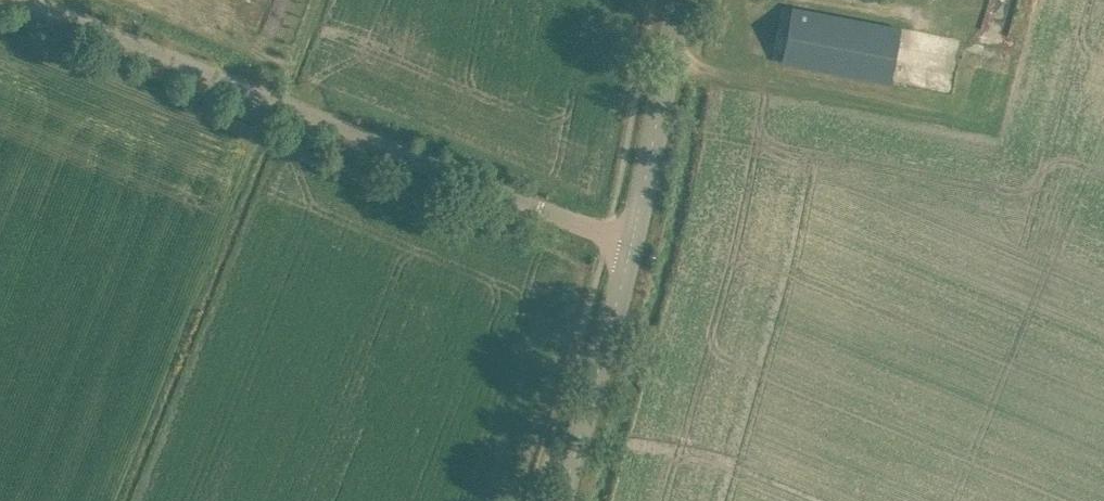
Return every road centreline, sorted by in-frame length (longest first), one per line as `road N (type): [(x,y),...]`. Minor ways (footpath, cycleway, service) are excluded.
road 1 (unclassified): [(634,241),(41,0)]
road 2 (tertiary): [(570,500),(634,241)]
road 3 (tertiary): [(634,241),(692,0)]

